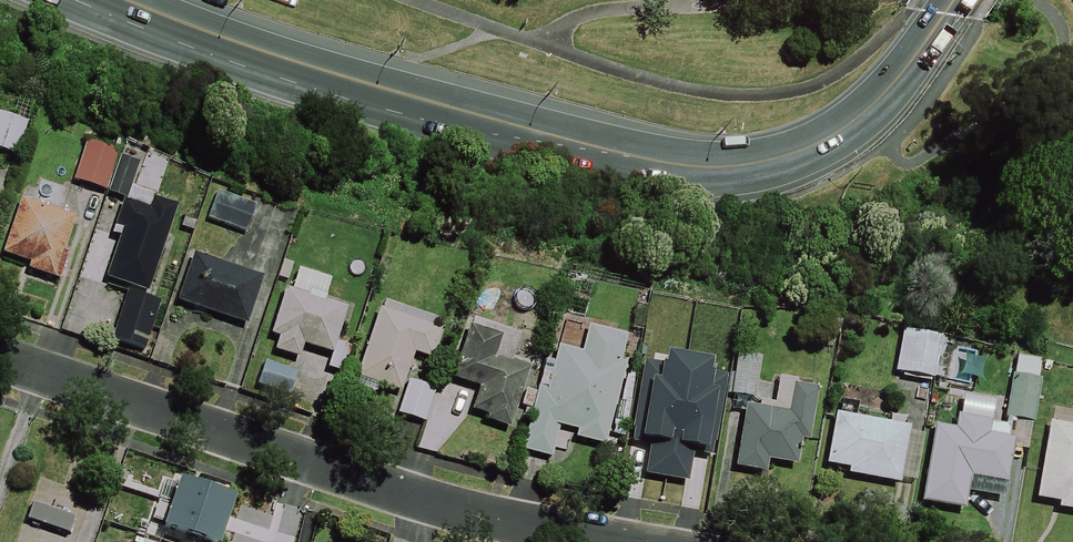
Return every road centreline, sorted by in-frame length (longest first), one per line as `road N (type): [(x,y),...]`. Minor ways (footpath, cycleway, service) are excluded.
road 1 (trunk): [(955,0),(883,97),(840,130),(763,162),(711,166),(583,146),(340,83),(100,0)]
road 2 (residential): [(0,359),(471,510),(648,541)]

